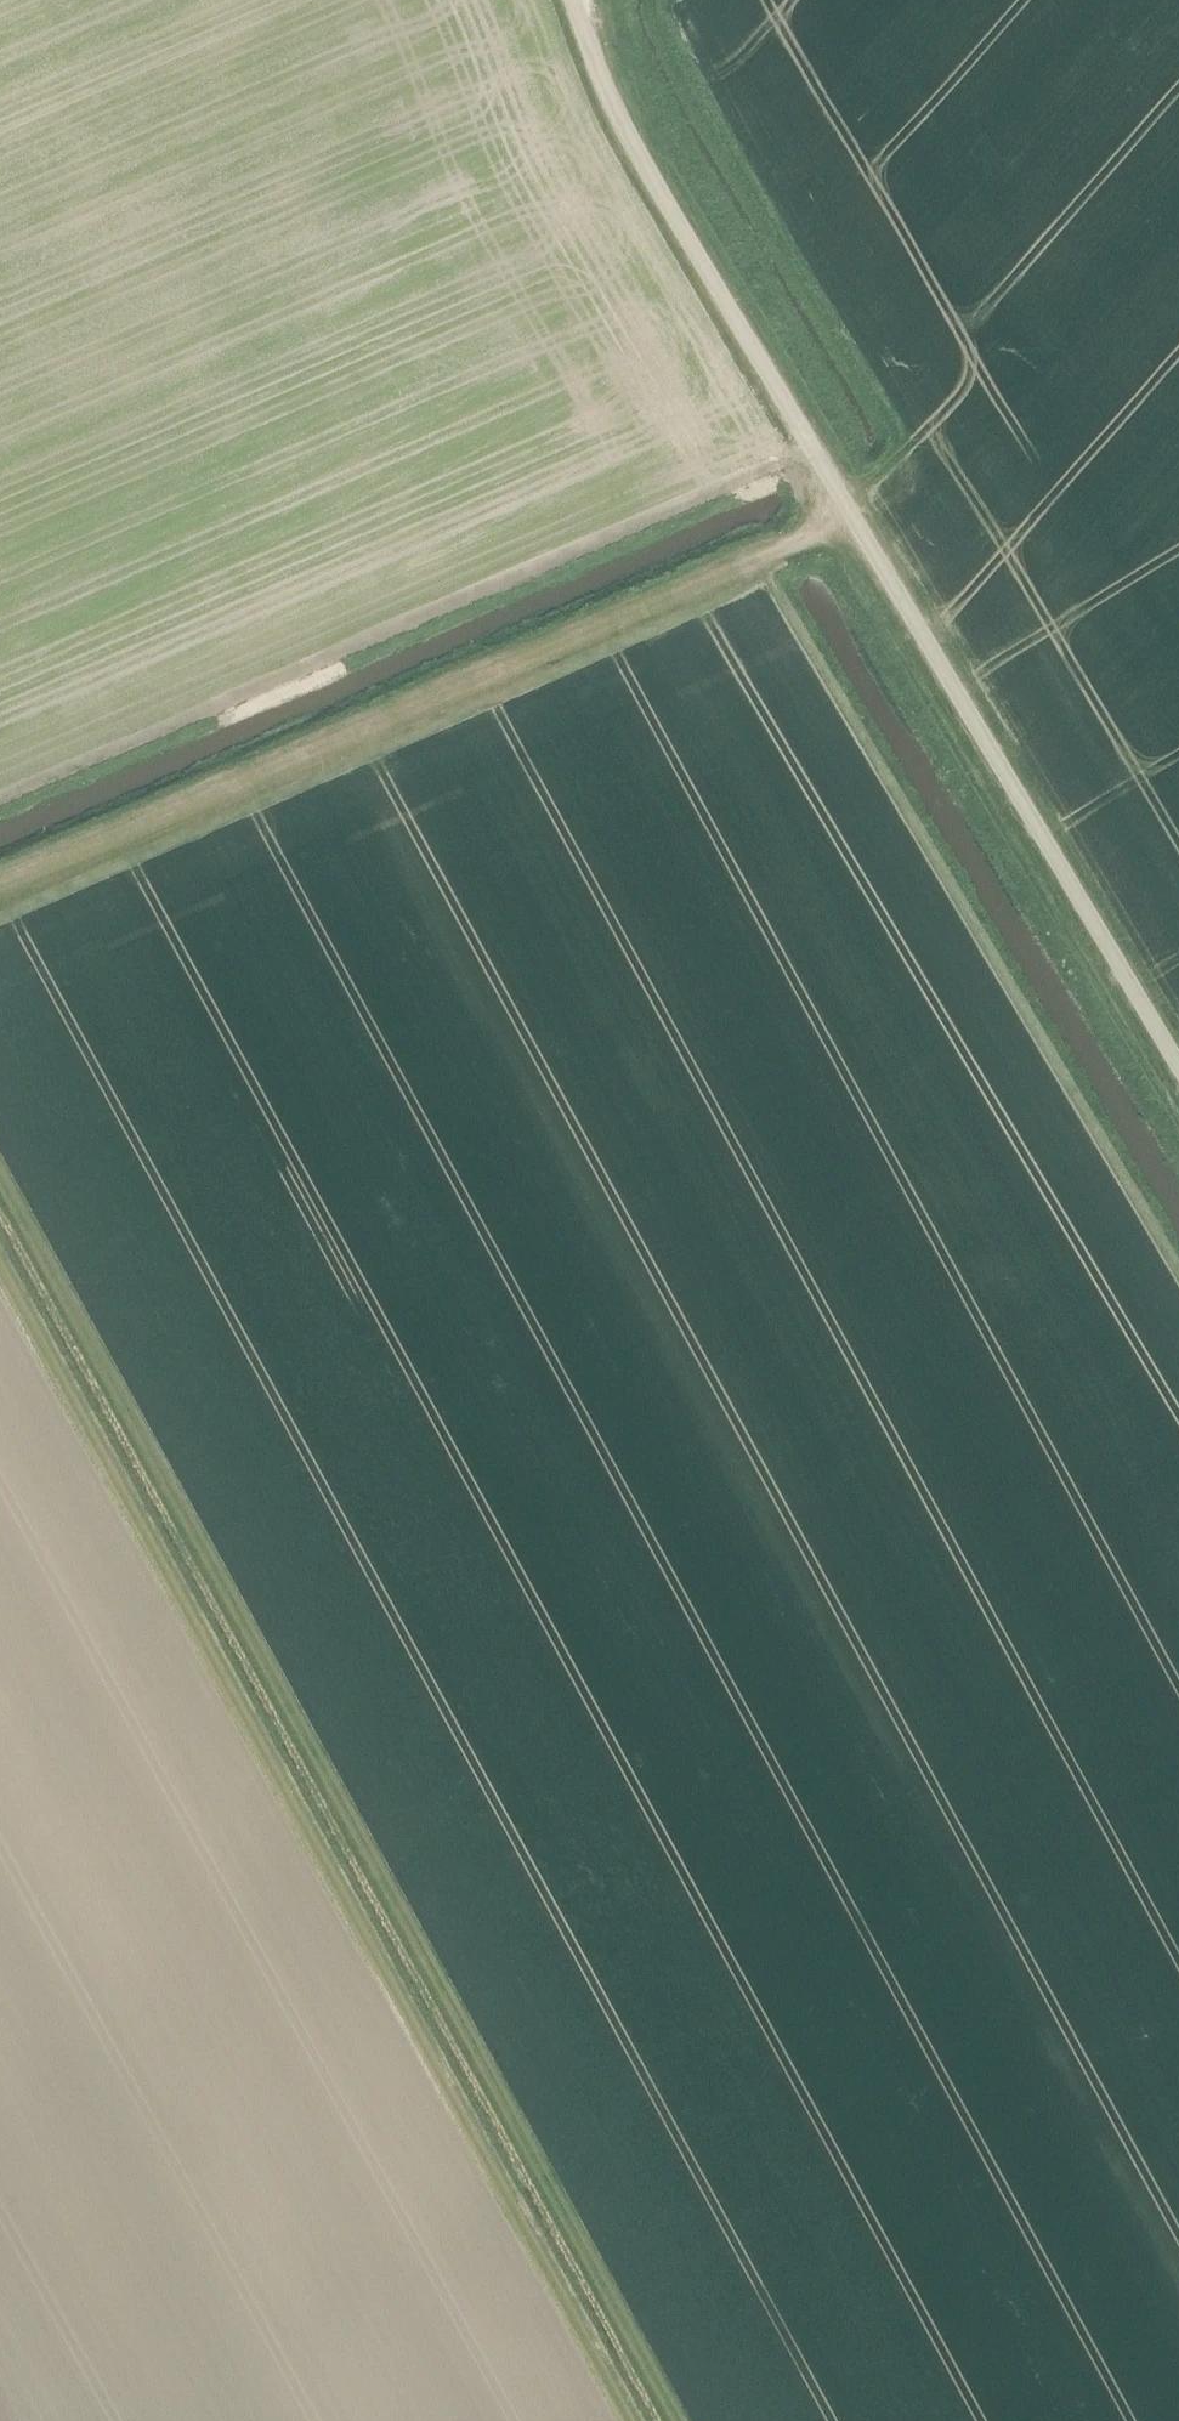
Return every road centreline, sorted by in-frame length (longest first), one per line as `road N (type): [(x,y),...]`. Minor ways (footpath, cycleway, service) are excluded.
road 1 (unclassified): [(1178,1067),(612,109),(571,0)]

